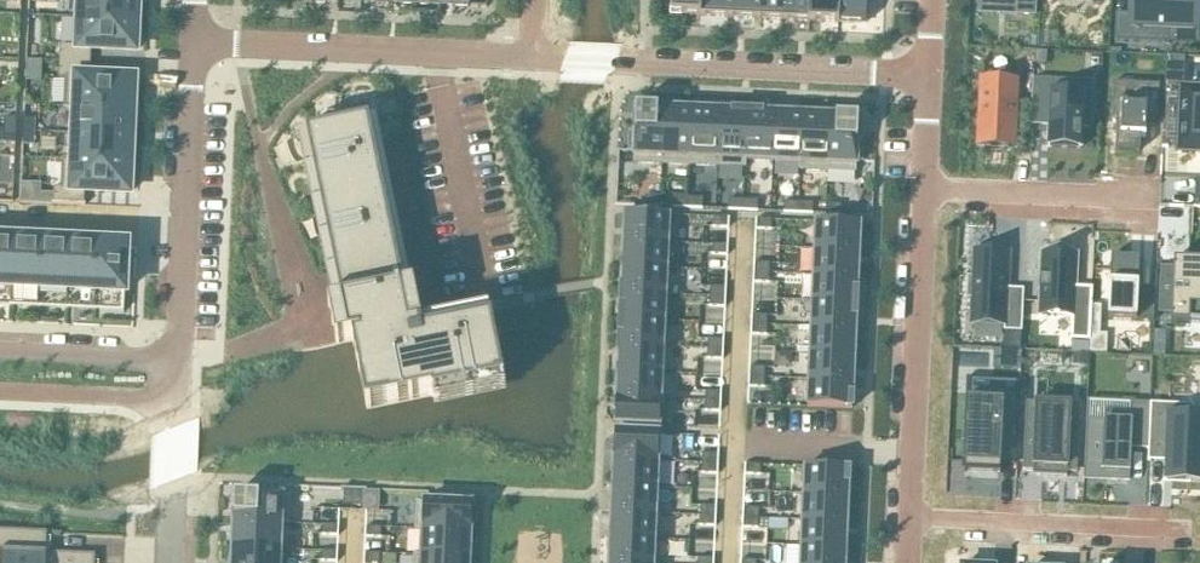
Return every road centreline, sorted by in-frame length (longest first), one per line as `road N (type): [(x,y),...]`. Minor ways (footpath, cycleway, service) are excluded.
road 1 (residential): [(928,74),(534,56)]
road 2 (residential): [(534,56),(195,42)]
road 3 (residential): [(195,42),(182,363)]
road 4 (residential): [(908,513),(923,195)]
road 5 (residential): [(1197,524),(908,513)]
road 6 (residential): [(923,195),(1176,205)]
road 7 (residential): [(182,363),(0,355)]
road 8 (residential): [(0,392),(180,400)]
road 9 (residential): [(180,400),(171,562)]
road 10 (residential): [(923,195),(928,74)]

